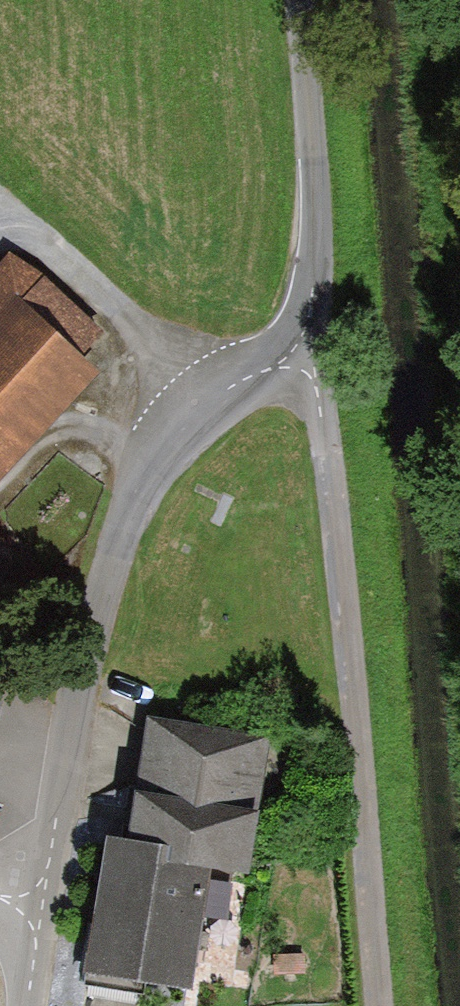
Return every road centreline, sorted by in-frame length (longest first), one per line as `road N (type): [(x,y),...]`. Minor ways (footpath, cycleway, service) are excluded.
road 1 (track): [(378,1005),(351,769),(341,554),(314,358),(290,0)]
road 2 (residential): [(18,1005),(76,684),(153,456),(210,385),(314,358)]

